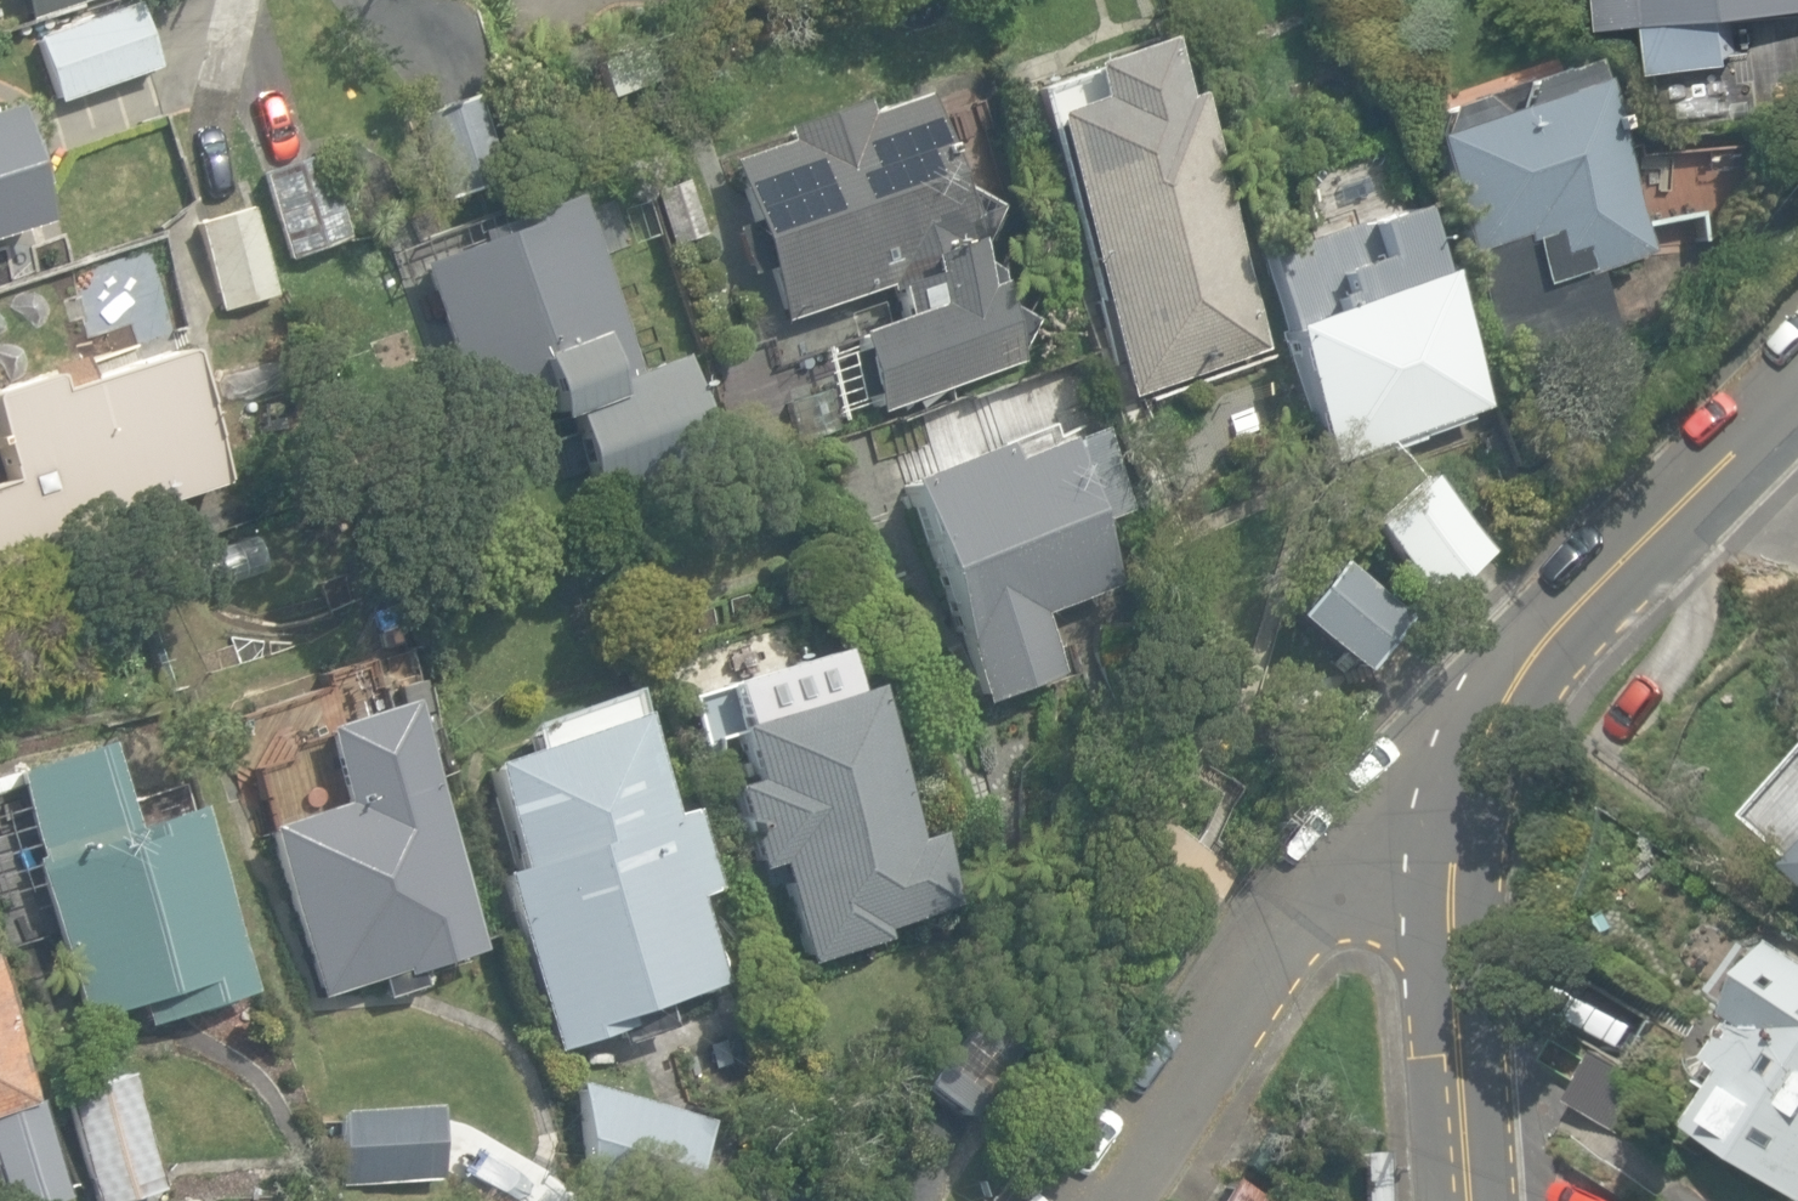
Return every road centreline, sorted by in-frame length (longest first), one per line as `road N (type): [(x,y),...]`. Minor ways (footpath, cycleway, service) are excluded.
road 1 (tertiary): [(1797,387),(1566,623),(1498,705),(1471,760),(1459,830)]
road 2 (residential): [(1459,830),(1405,830),(1371,842),(1074,1200)]
road 3 (tertiary): [(1459,830),(1453,917),(1470,1200)]

